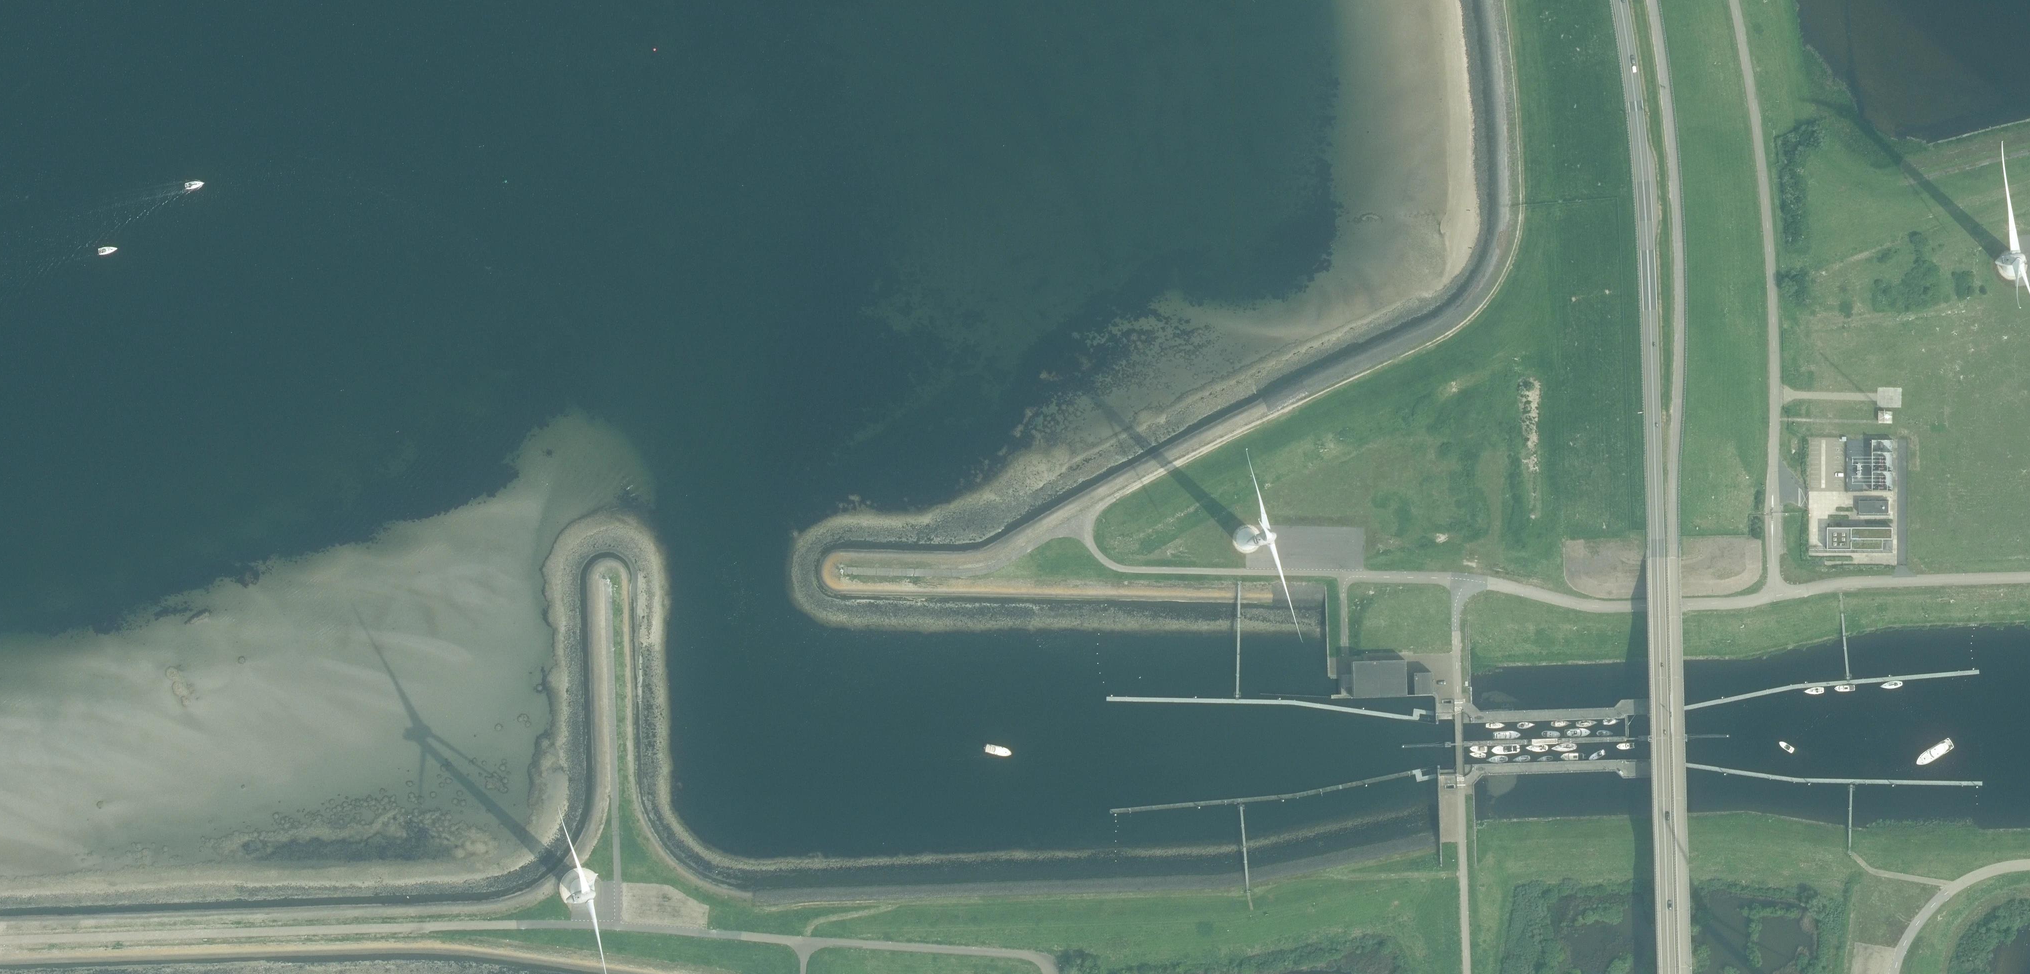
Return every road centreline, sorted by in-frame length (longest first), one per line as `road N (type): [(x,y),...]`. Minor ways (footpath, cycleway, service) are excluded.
road 1 (primary): [(1671,973),(1644,194),(1620,0)]
road 2 (unclassified): [(1687,973),(1672,501),(1678,246),(1652,0)]

